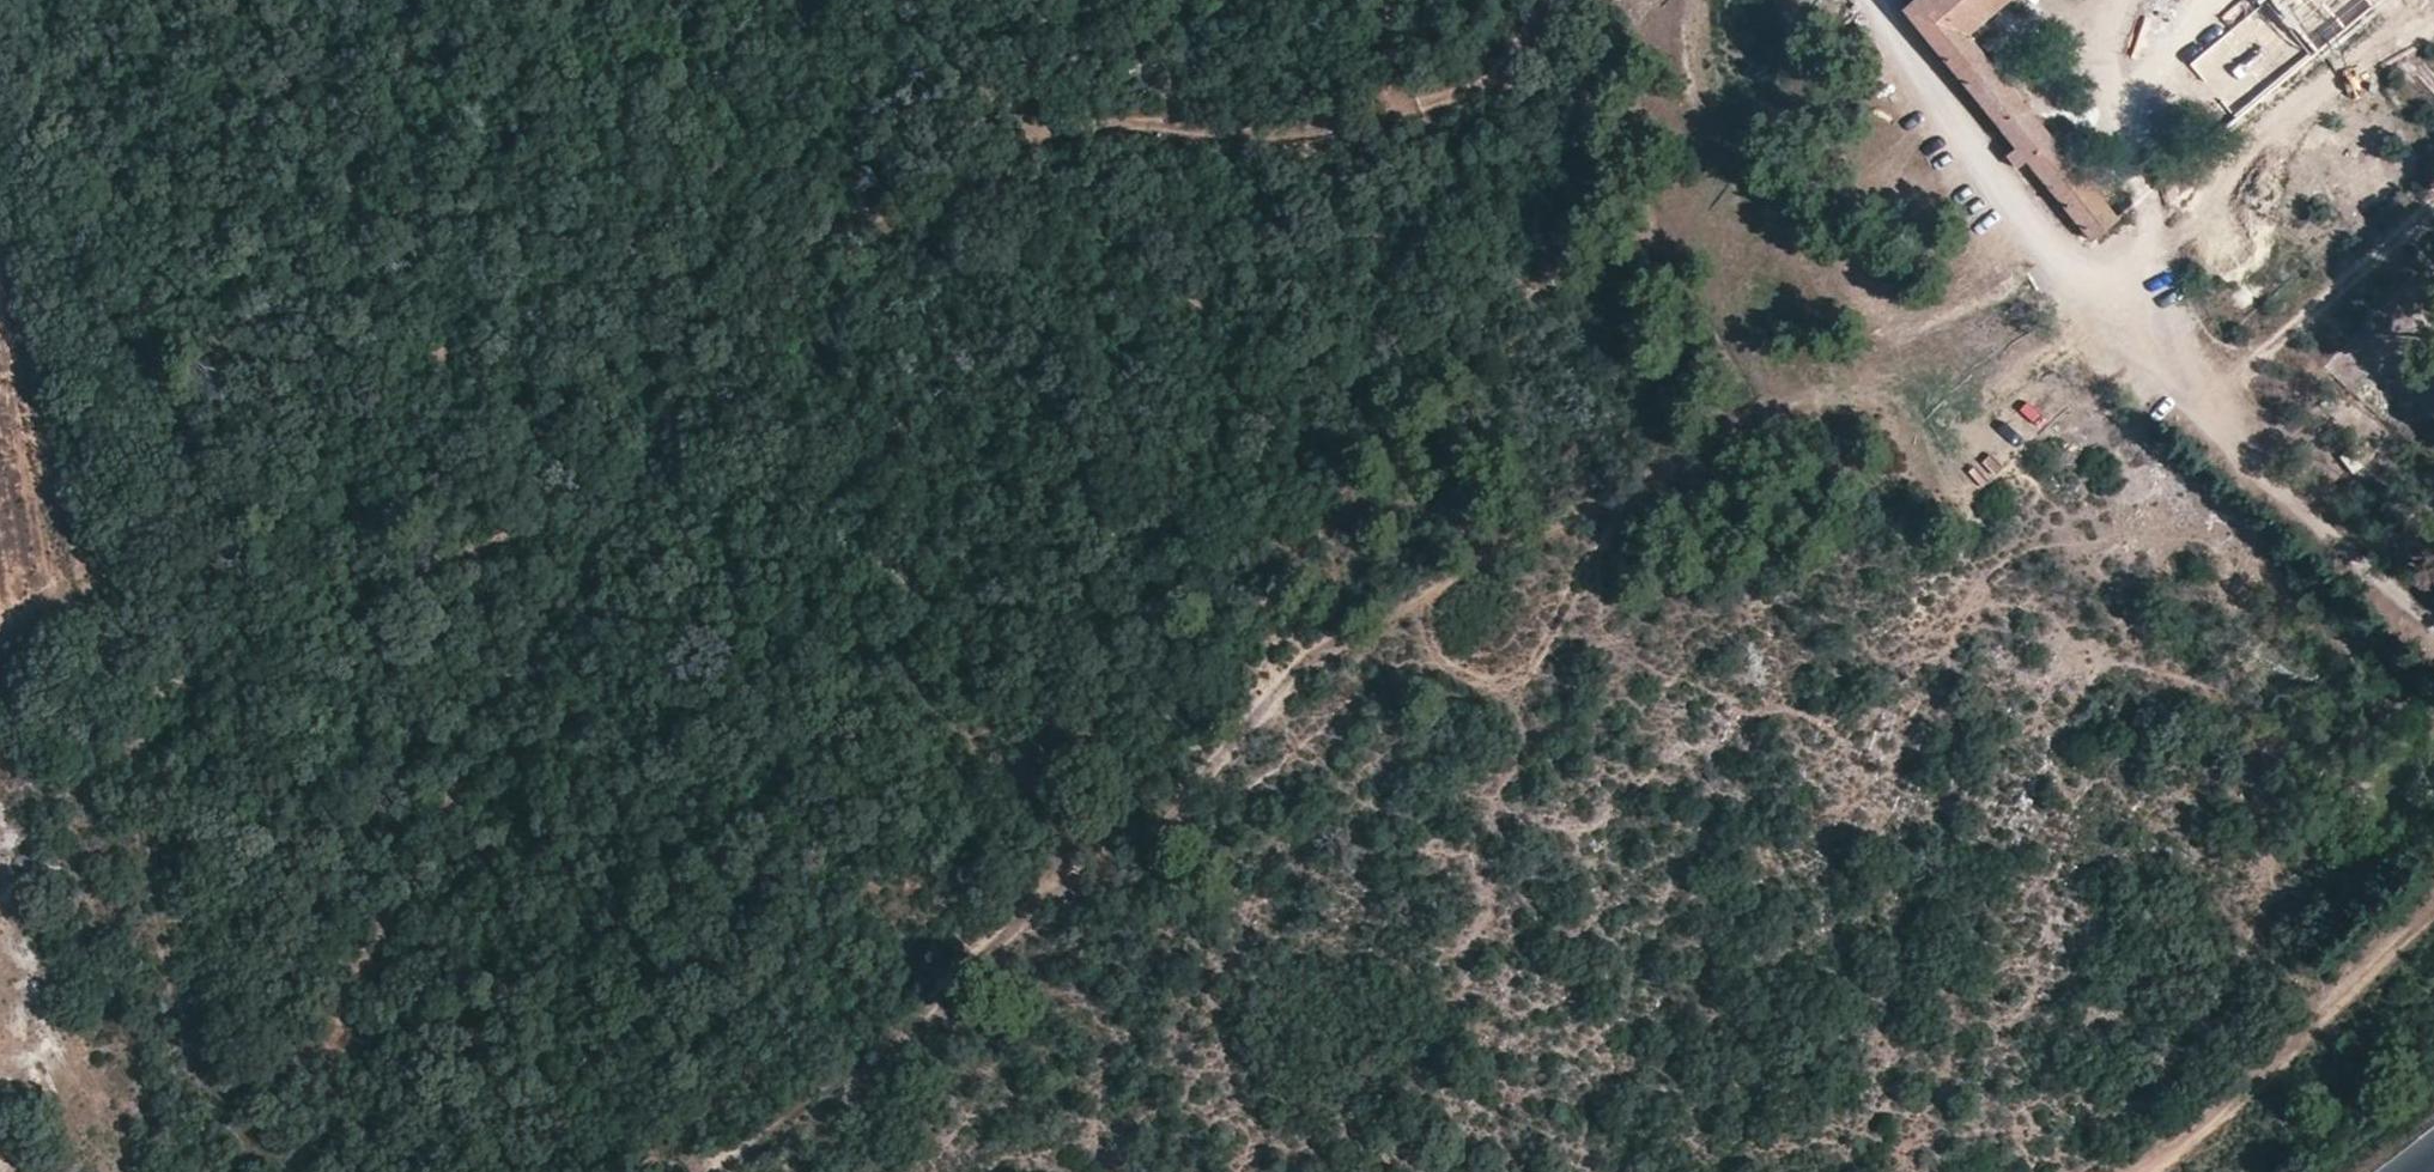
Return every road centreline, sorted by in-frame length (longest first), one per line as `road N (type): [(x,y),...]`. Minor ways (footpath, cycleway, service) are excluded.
road 1 (track): [(2433,626),(2375,578),(1997,173),(1878,0)]
road 2 (track): [(2138,1171),(2272,1070),(2433,914)]

